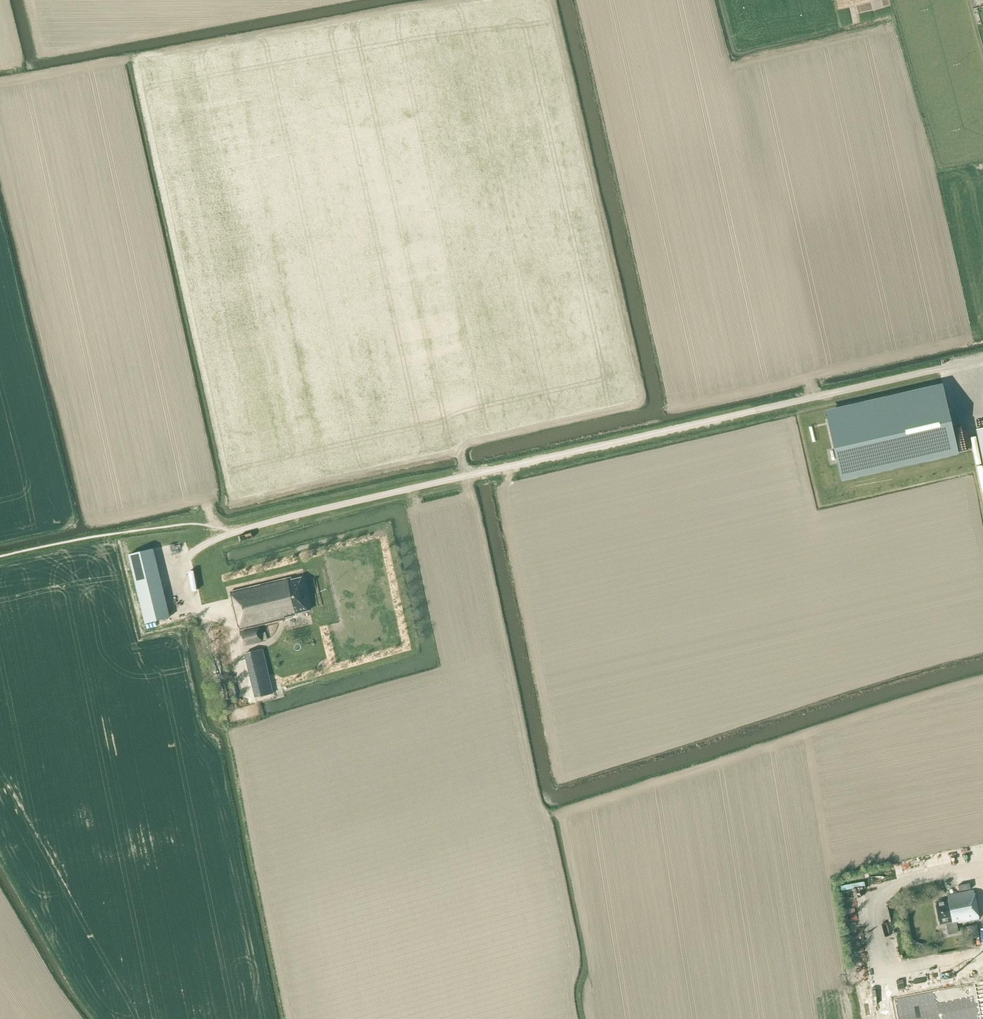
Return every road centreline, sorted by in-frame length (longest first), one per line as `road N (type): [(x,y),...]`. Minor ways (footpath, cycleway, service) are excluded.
road 1 (unclassified): [(189,555),(287,517),(982,359)]

